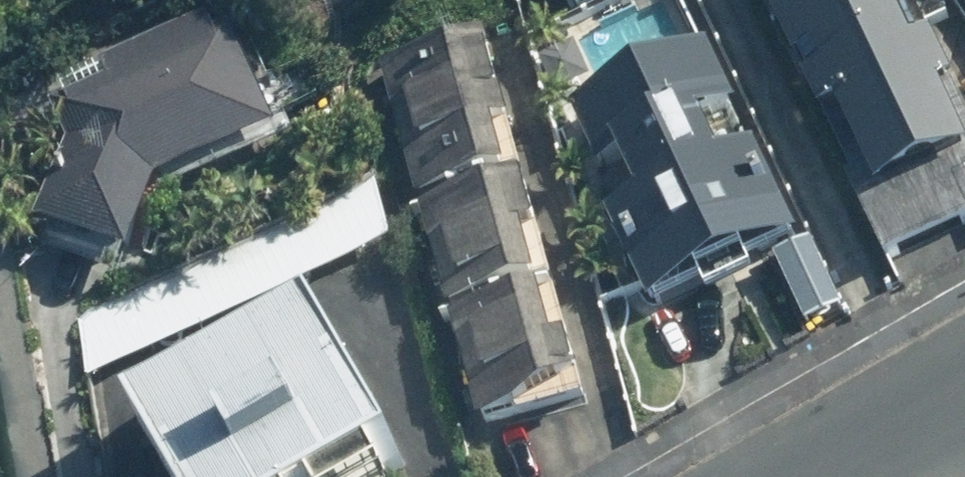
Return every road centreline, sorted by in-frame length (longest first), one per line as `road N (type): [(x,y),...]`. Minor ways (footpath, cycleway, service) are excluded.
road 1 (tertiary): [(849,476),(964,409)]

